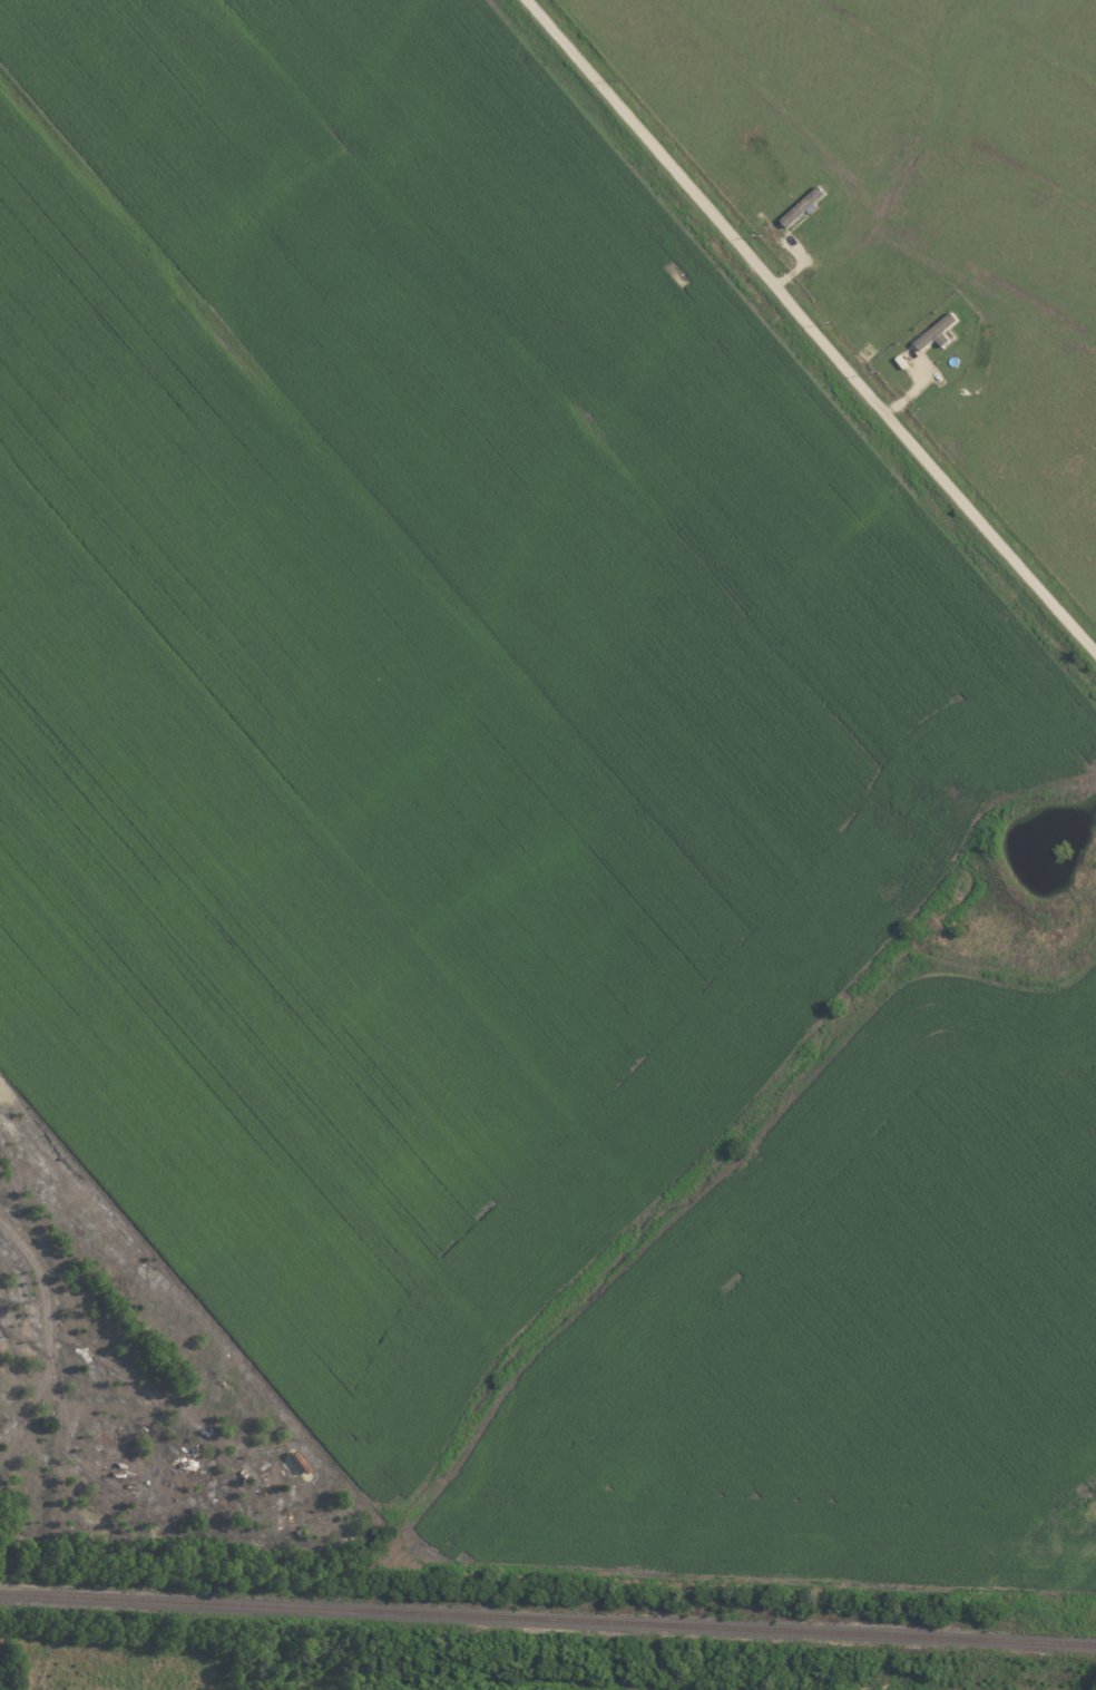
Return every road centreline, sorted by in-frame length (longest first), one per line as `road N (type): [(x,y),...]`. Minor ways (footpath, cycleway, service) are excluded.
road 1 (residential): [(1095,649),(532,0)]

